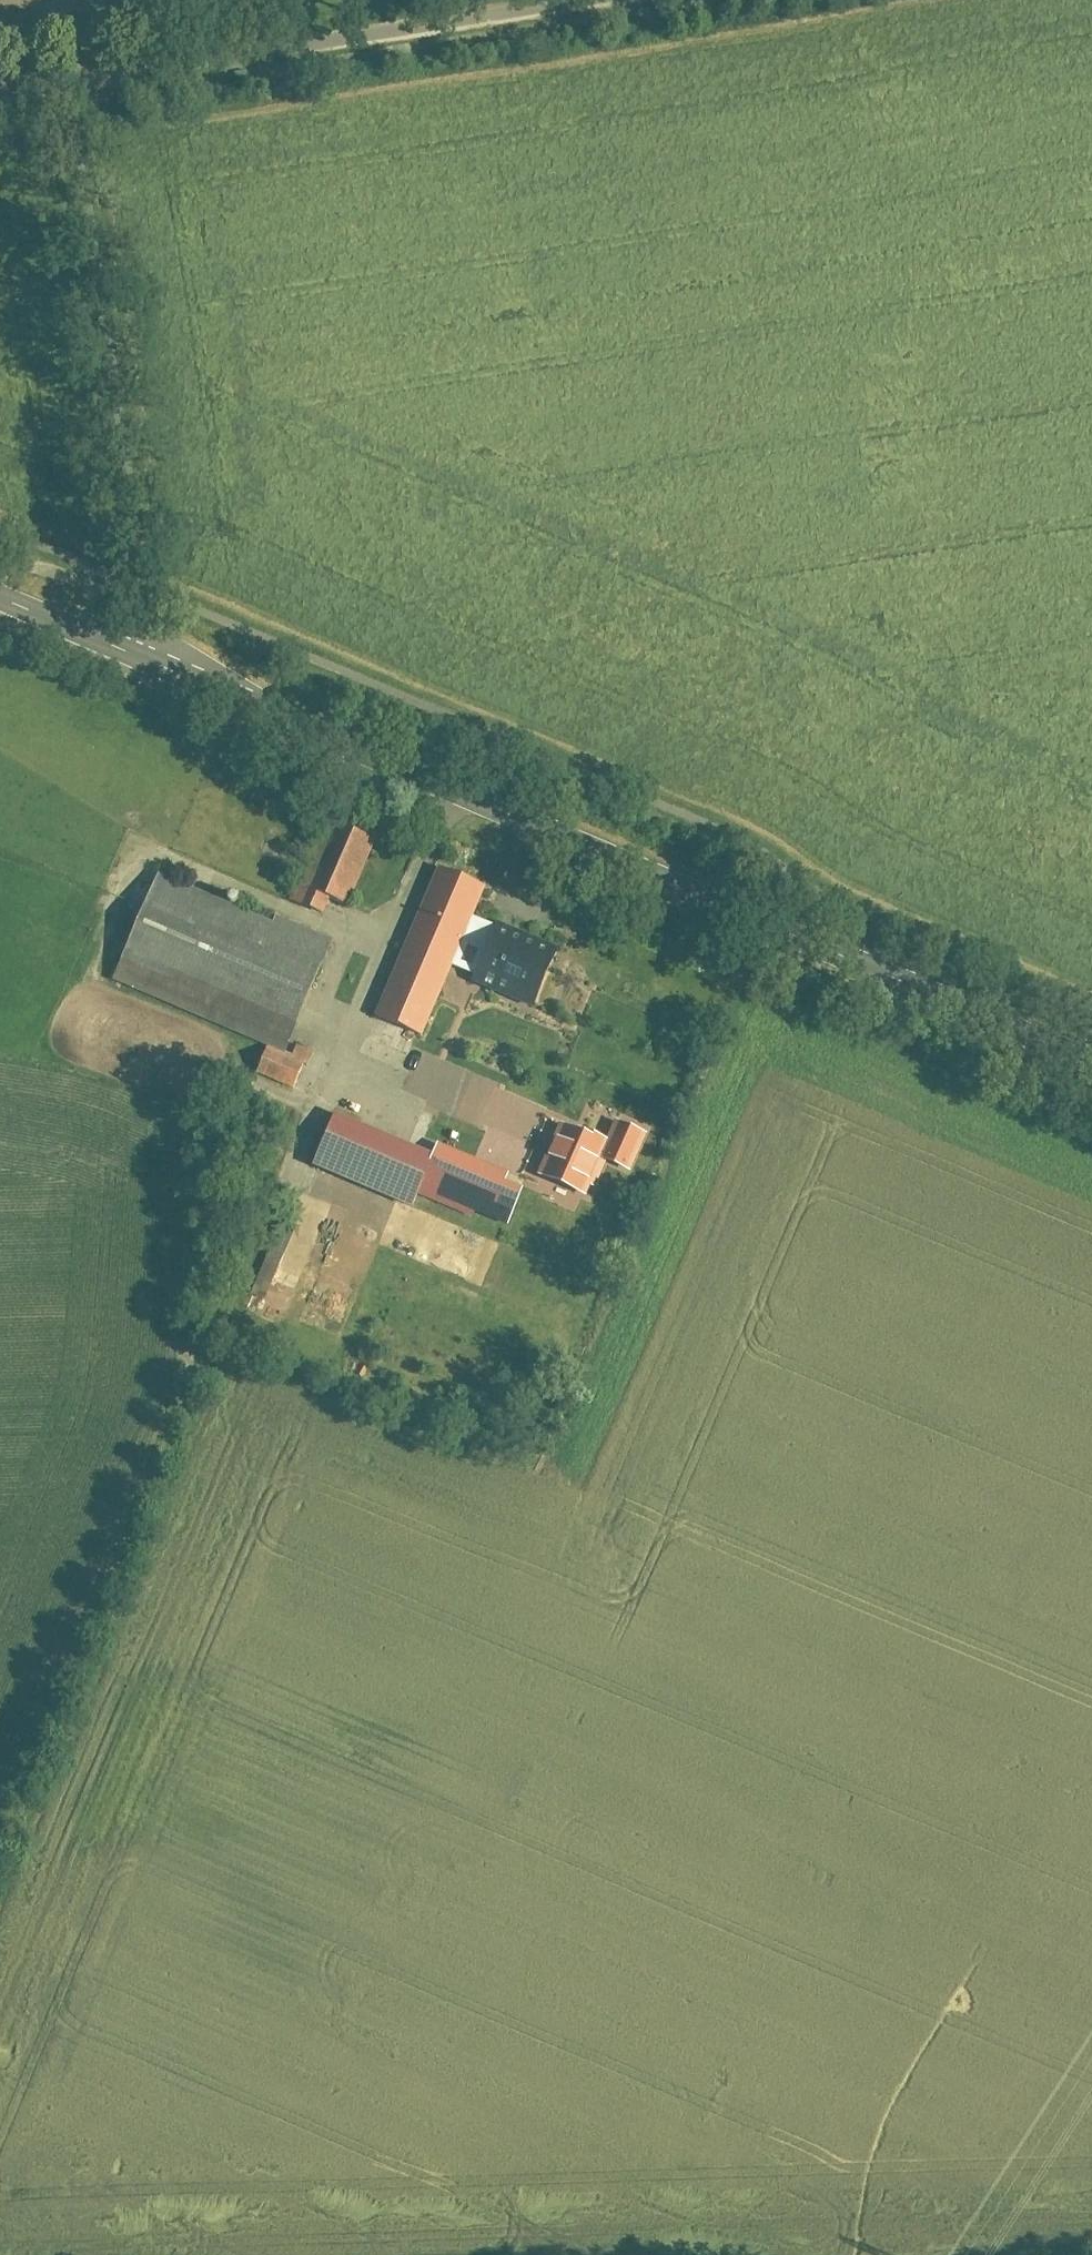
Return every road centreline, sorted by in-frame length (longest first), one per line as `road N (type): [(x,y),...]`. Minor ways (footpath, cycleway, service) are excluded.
road 1 (secondary): [(1091,1055),(0,600)]
road 2 (unclassified): [(0,98),(607,0)]

